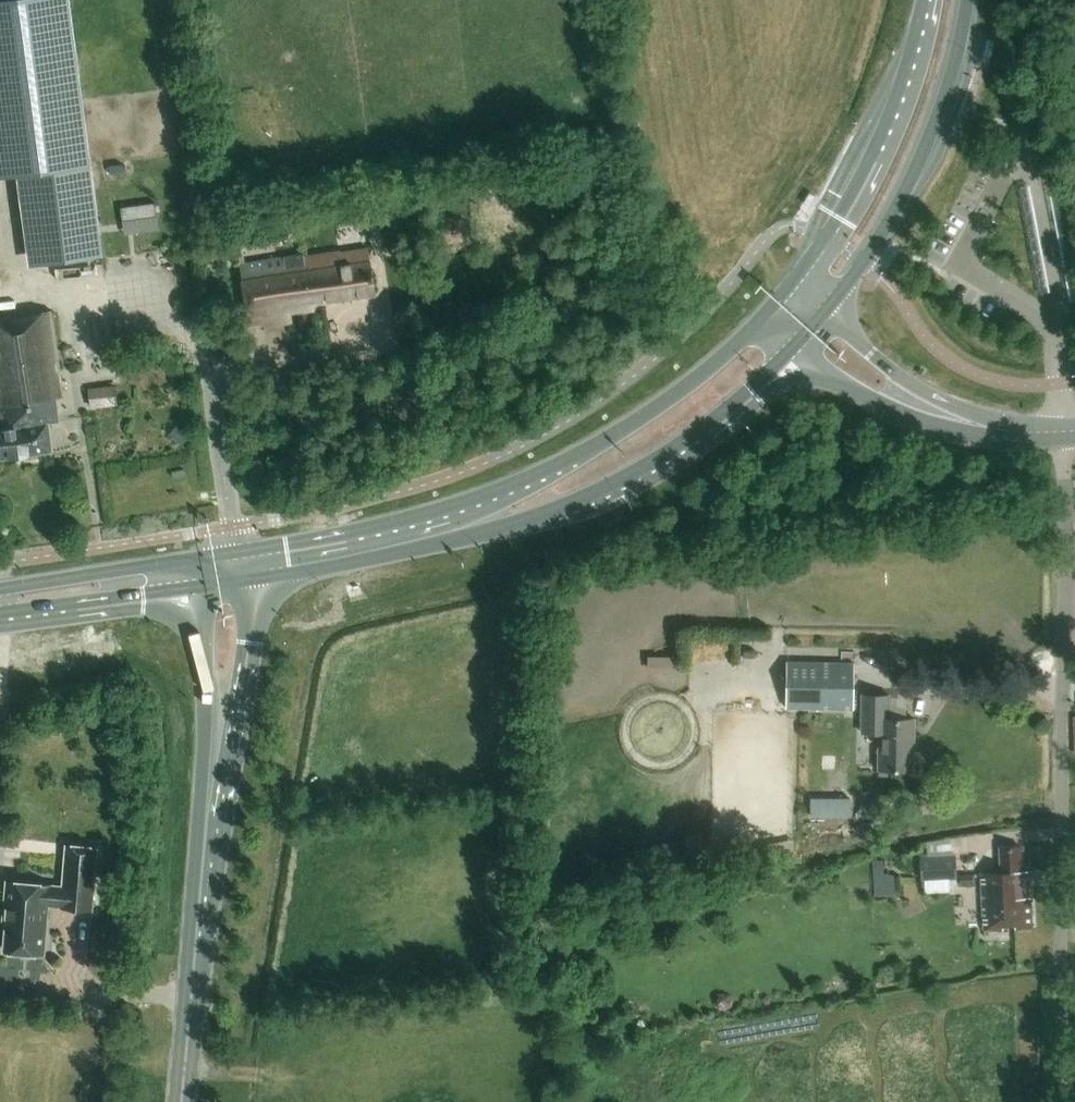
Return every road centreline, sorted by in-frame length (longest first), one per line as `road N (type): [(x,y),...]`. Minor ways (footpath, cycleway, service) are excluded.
road 1 (residential): [(1060,432),(1060,1101)]
road 2 (primary): [(777,304),(684,389),(552,469),(425,514),(225,555)]
road 3 (primary): [(252,579),(490,532),(592,493),(689,437),(796,344)]
road 4 (primary): [(821,314),(863,262),(912,175),(954,64),(966,0)]
road 5 (primary): [(922,0),(878,142),(826,237),(777,304)]
road 6 (primary): [(204,855),(251,644),(252,579)]
road 7 (primary): [(201,586),(204,855)]
road 8 (primary): [(181,1101),(204,855)]
road 9 (primary): [(225,555),(0,589)]
road 10 (primary): [(0,614),(201,586)]
road 11 (tertiary): [(1060,432),(992,428),(913,402)]
road 12 (tertiary): [(796,344),(869,400),(913,402)]
road 13 (tertiary): [(913,402),(892,371),(821,314)]

